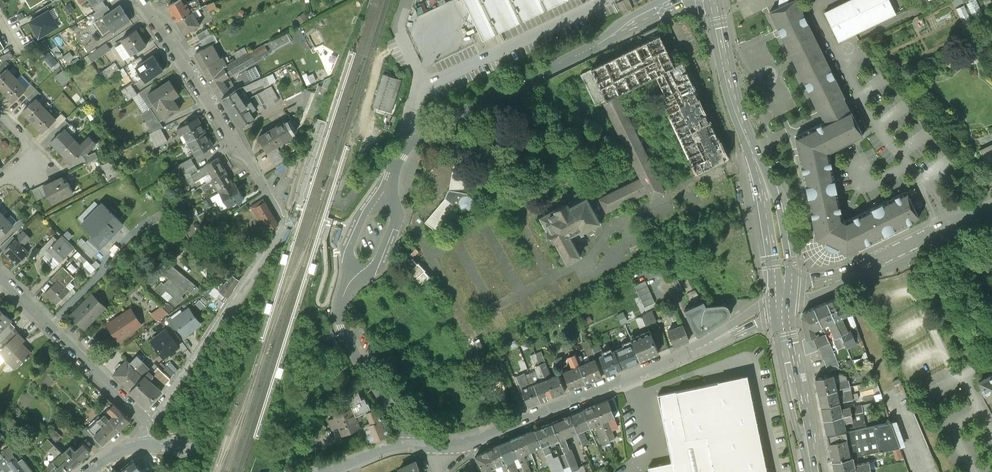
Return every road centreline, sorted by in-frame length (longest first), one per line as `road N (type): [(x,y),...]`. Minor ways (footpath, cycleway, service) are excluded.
road 1 (residential): [(148,423),(264,254),(282,215),(139,0)]
road 2 (tertiary): [(437,446),(541,415),(678,358),(782,302)]
road 3 (unclassified): [(684,0),(420,134),(391,181)]
road 4 (primary): [(782,302),(765,187),(733,94),(713,0)]
road 5 (residential): [(0,276),(148,423)]
road 6 (residential): [(348,287),(340,314),(348,342),(414,445)]
road 7 (primary): [(812,471),(782,302)]
road 8 (secondary): [(933,233),(782,302)]
road 9 (unclassified): [(933,233),(991,355)]
road 10 (unclassified): [(348,287),(381,260),(397,218),(391,181)]
road 11 (tertiary): [(146,443),(263,471)]

